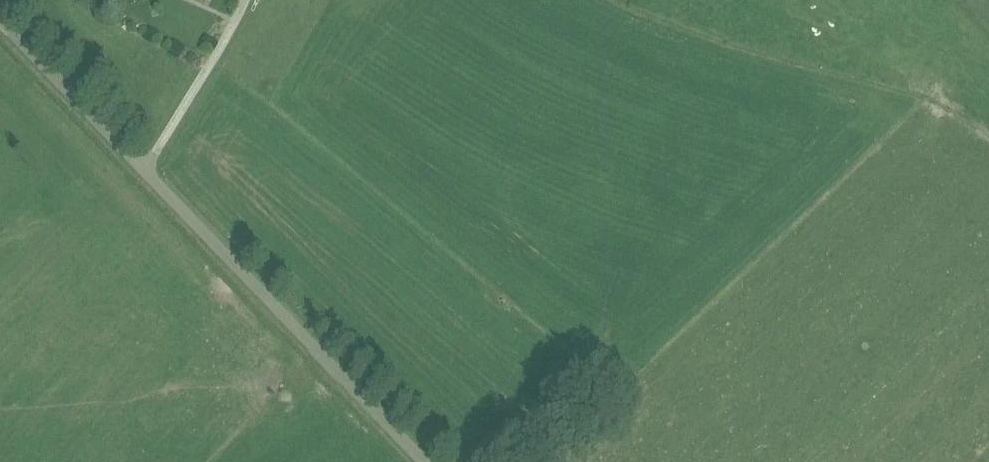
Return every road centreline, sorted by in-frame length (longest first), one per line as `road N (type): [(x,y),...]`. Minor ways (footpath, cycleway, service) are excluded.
road 1 (unclassified): [(421,461),(0,17)]

